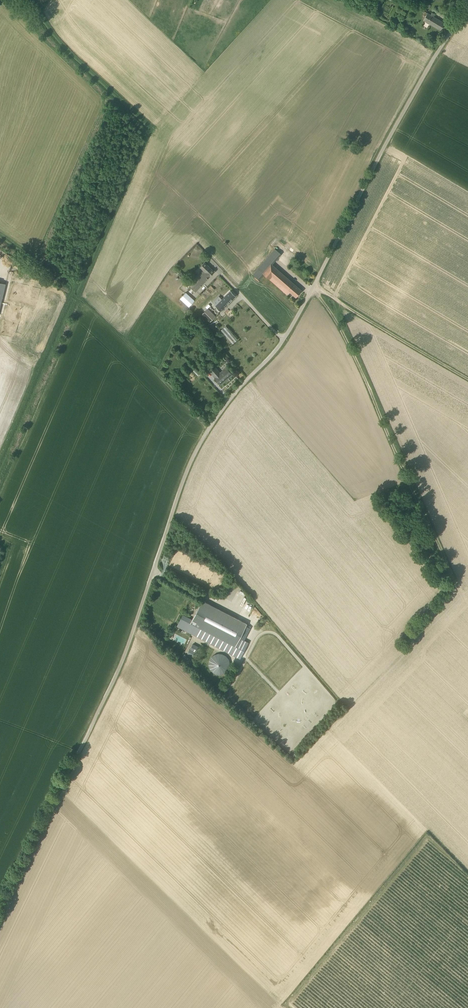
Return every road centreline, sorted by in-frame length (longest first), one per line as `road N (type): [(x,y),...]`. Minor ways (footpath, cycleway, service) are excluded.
road 1 (unclassified): [(0,916),(113,689),(200,447),(300,313),(420,82),(467,7)]
road 2 (track): [(467,378),(313,287)]

